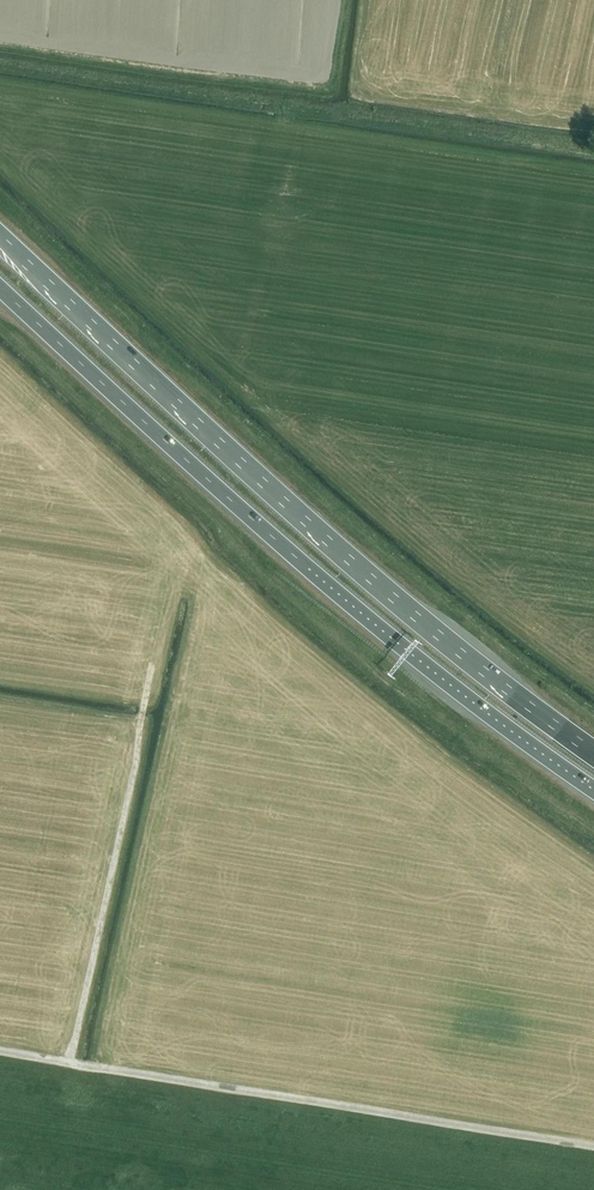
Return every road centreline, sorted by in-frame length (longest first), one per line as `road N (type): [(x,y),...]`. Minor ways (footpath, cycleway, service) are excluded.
road 1 (trunk): [(593,752),(207,435),(0,233)]
road 2 (trunk): [(0,288),(367,618),(593,790)]
road 3 (track): [(0,1050),(593,1146)]
road 4 (track): [(70,1061),(152,663)]

